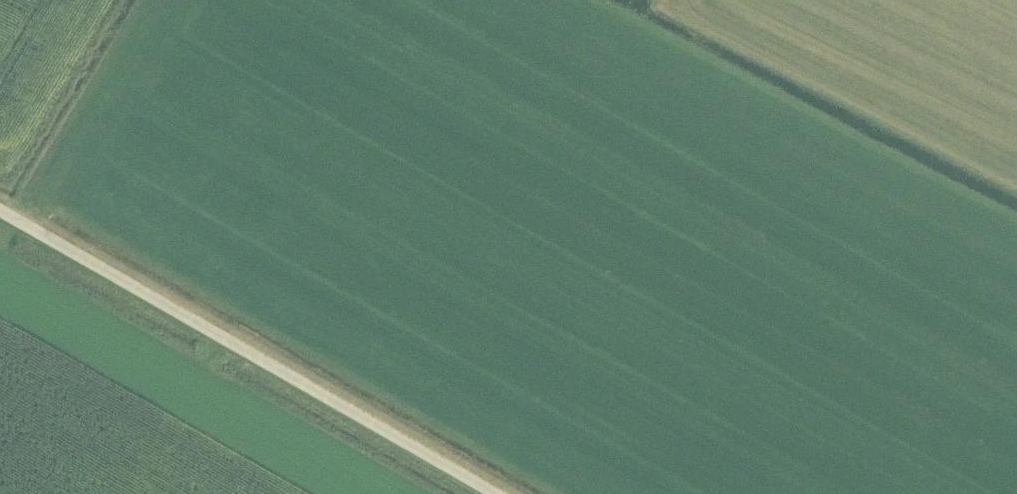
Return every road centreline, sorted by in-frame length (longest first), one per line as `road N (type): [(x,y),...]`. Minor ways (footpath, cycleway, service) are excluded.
road 1 (unclassified): [(493,493),(0,218)]

